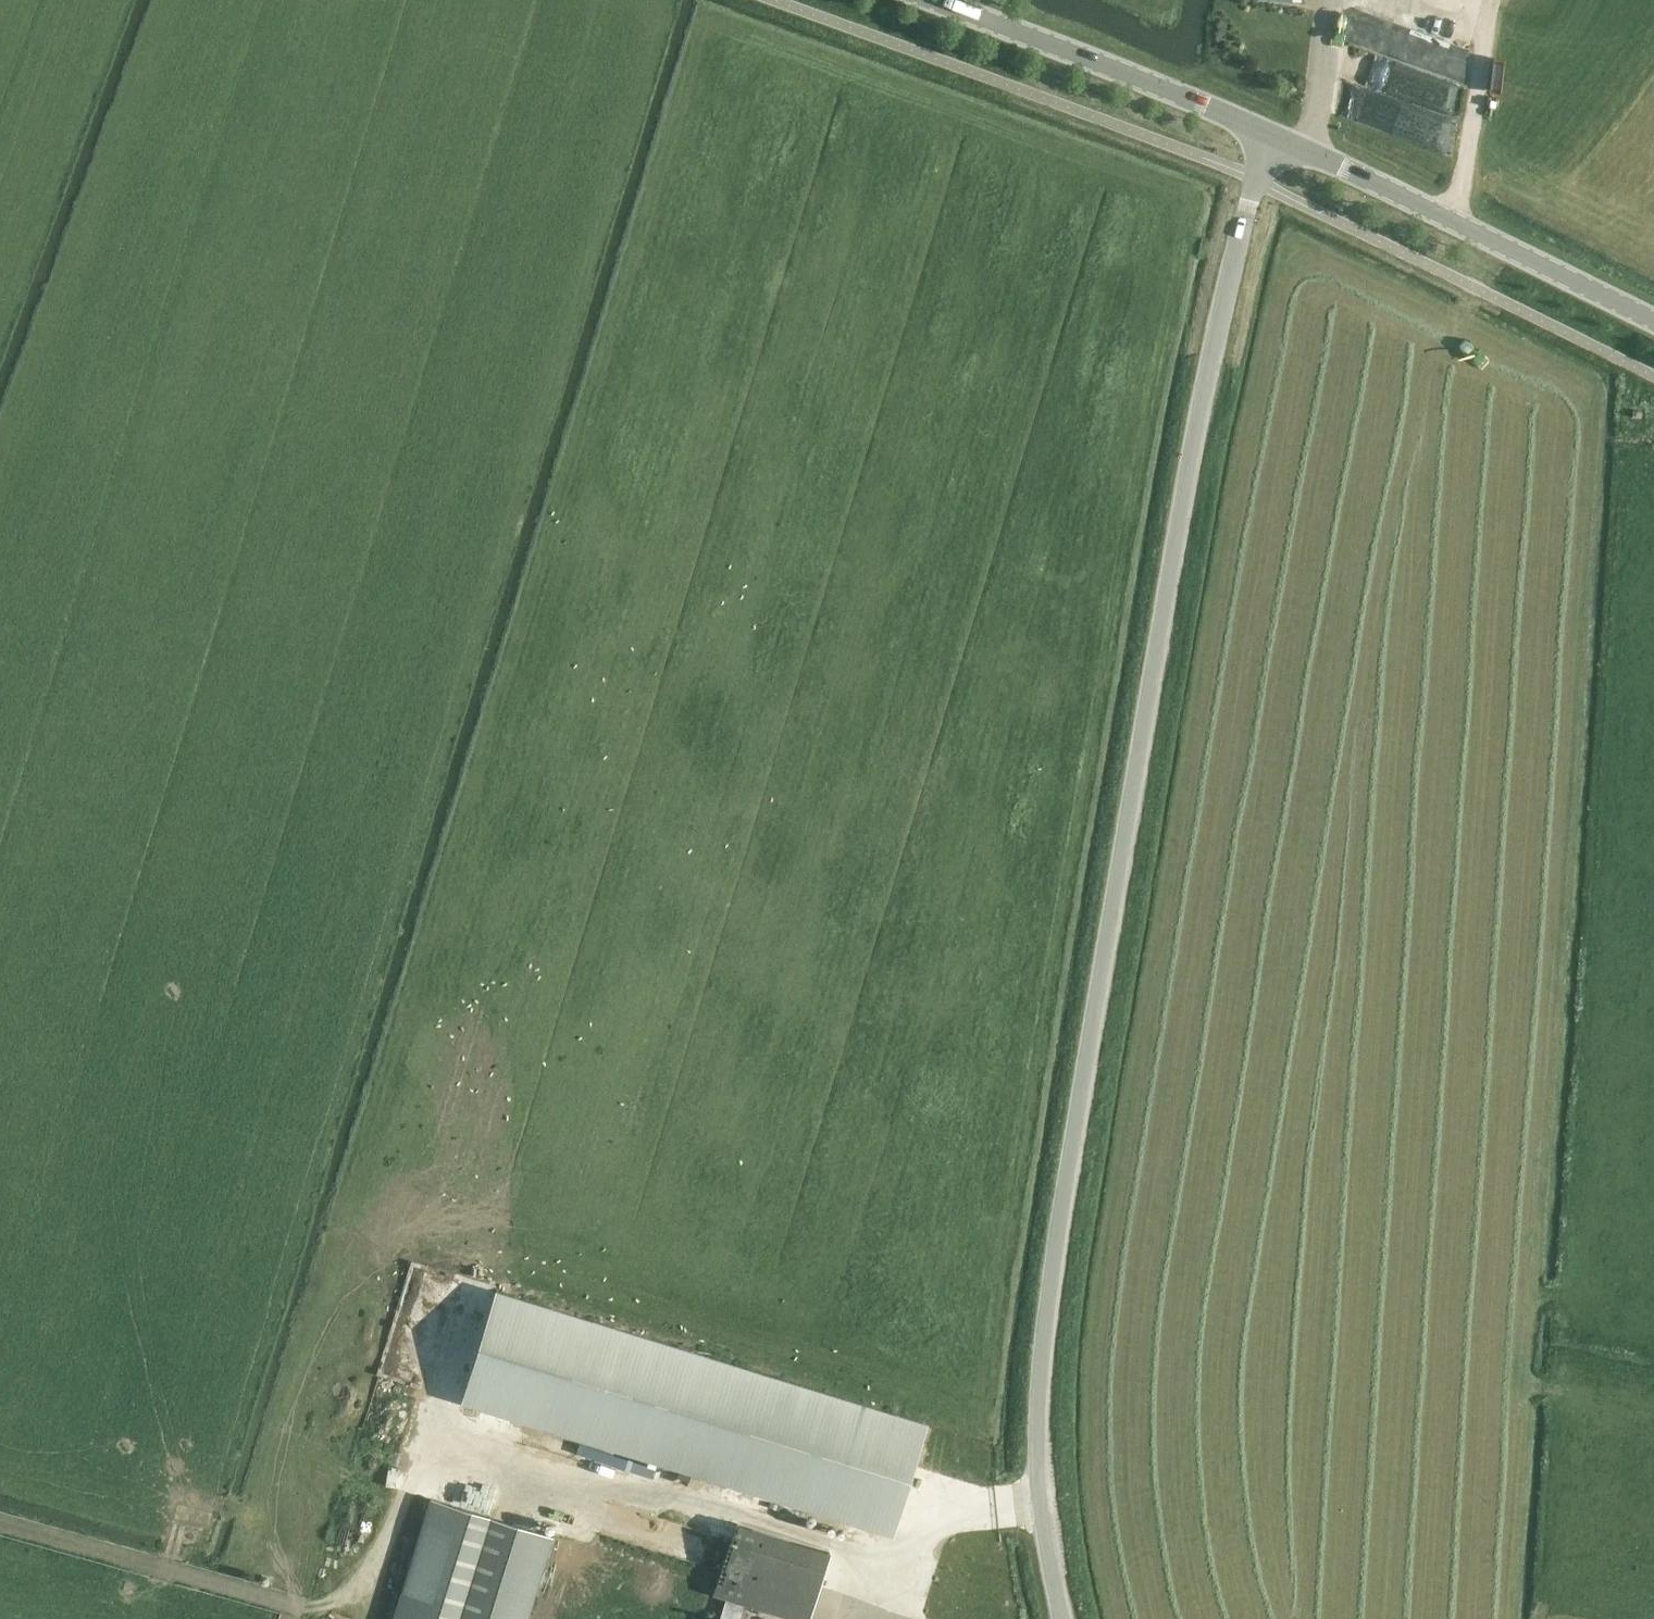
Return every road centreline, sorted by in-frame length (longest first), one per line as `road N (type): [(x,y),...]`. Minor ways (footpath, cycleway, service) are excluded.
road 1 (unclassified): [(1062,1618),(1037,1506),(1034,1433),(1047,1303),(1223,305),(1271,134)]
road 2 (tertiary): [(1653,322),(1271,134)]
road 3 (tertiary): [(1271,134),(936,0)]

